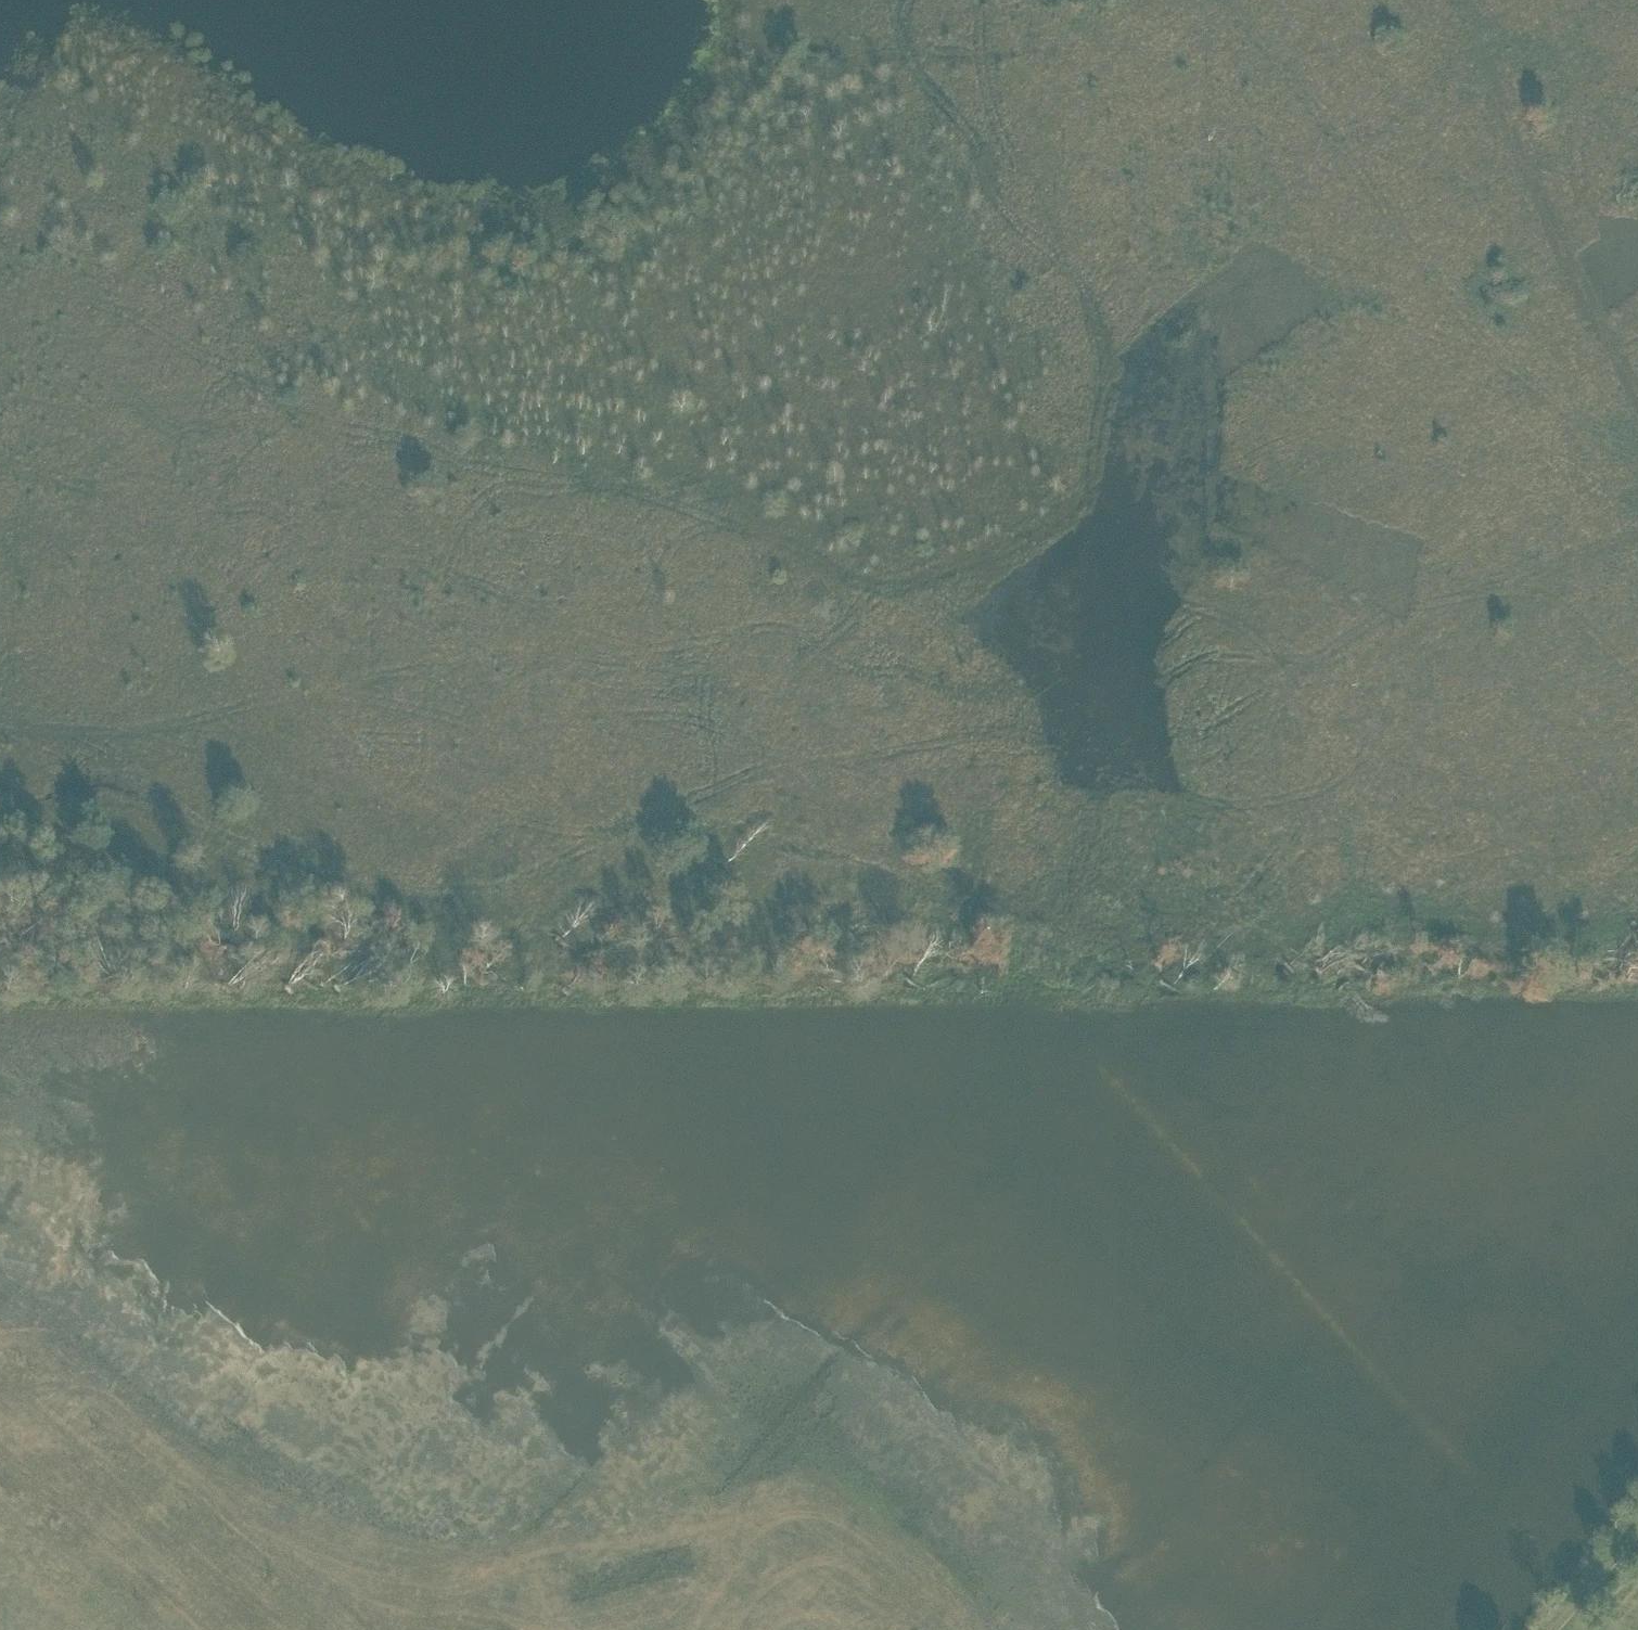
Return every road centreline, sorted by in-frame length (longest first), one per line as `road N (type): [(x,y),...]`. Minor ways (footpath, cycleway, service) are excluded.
road 1 (track): [(1552,1629),(1637,1528)]

